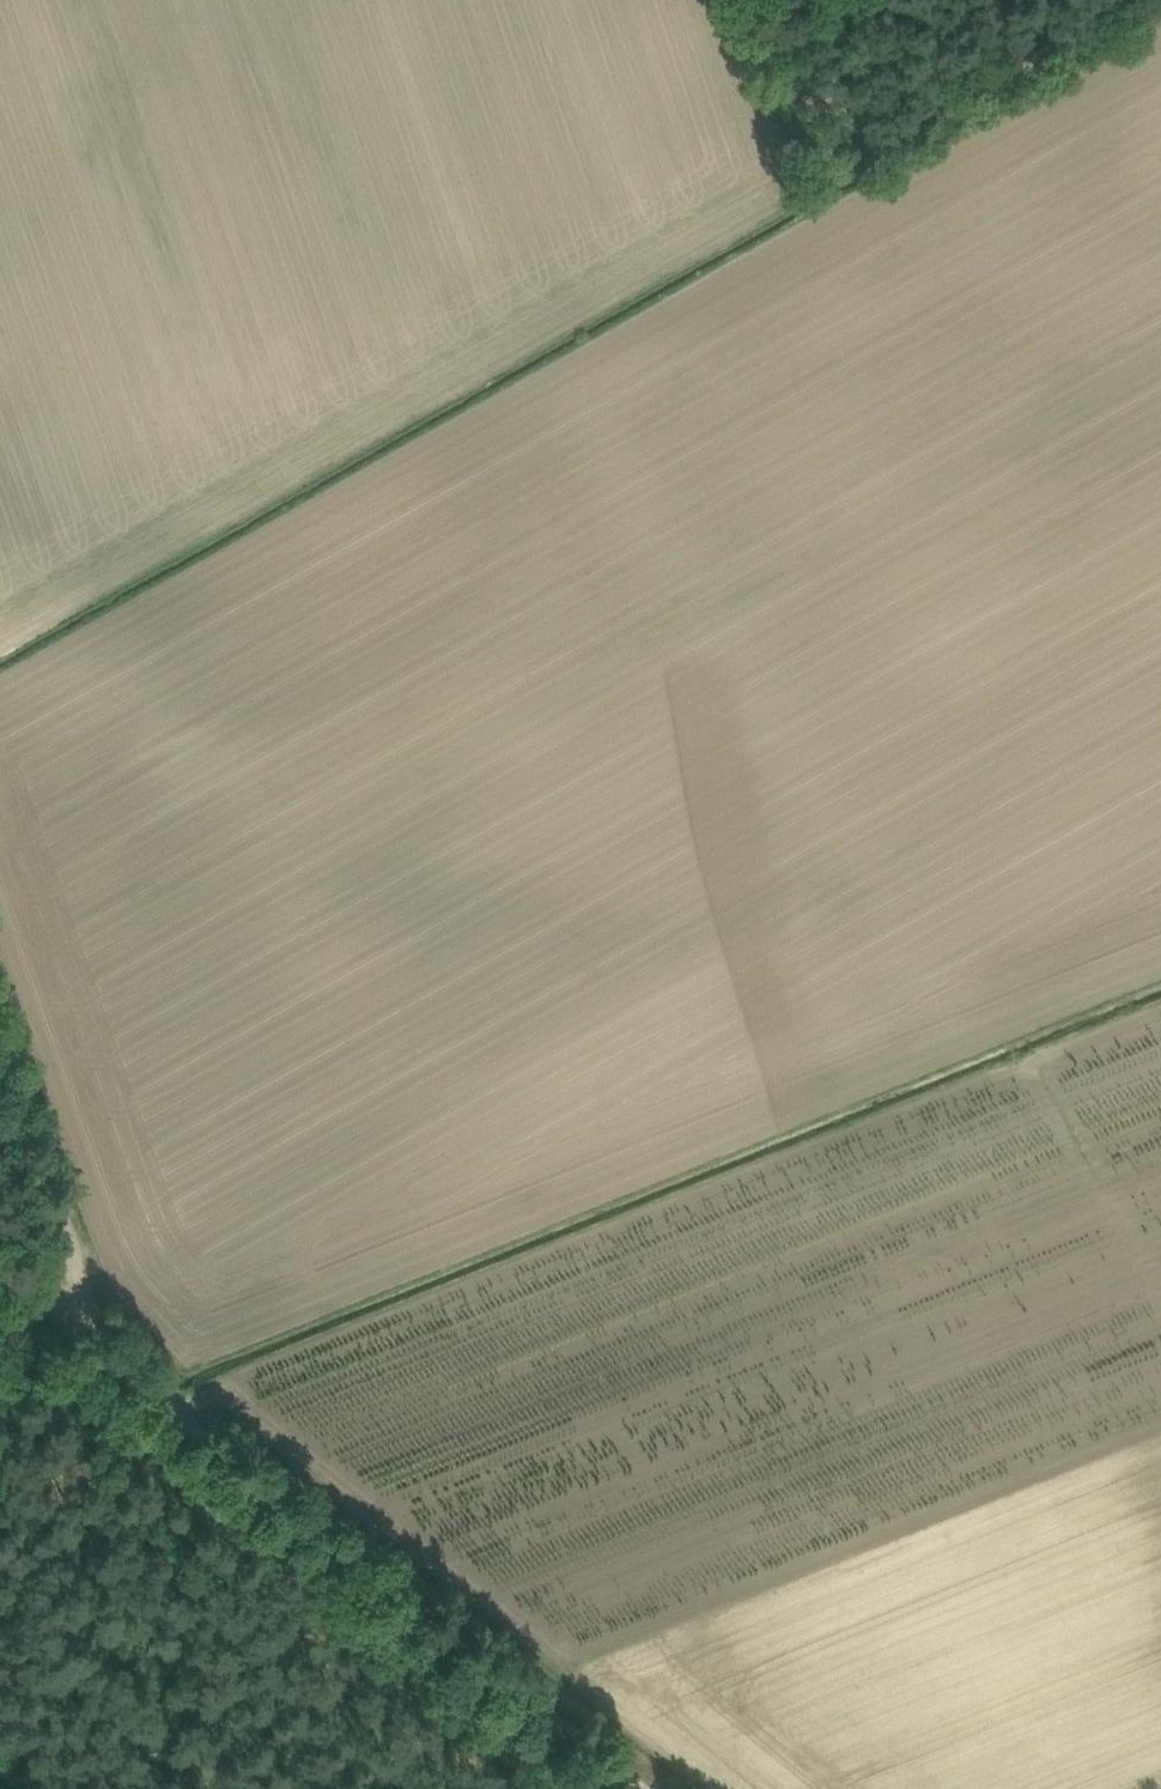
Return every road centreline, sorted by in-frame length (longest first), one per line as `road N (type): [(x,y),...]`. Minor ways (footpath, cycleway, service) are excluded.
road 1 (track): [(644,1788),(0,1263)]
road 2 (track): [(0,1063),(94,1341)]

